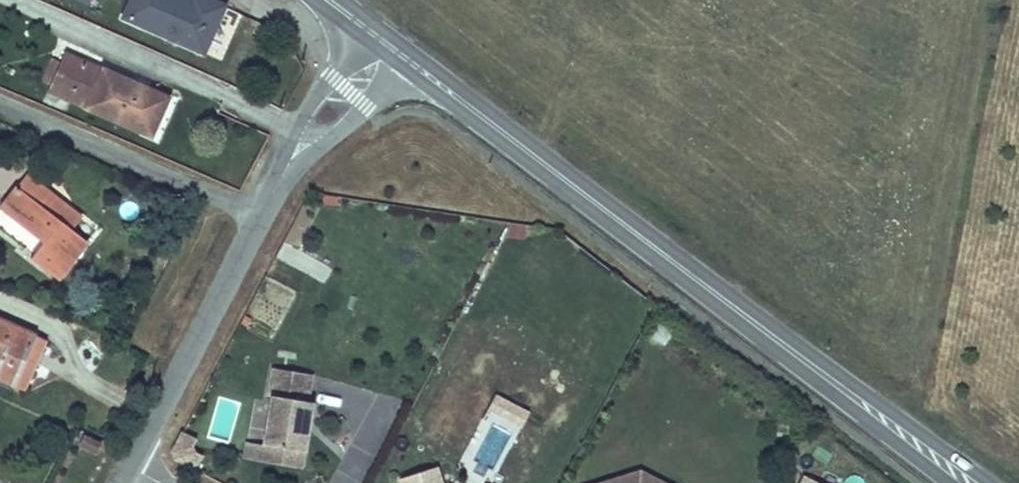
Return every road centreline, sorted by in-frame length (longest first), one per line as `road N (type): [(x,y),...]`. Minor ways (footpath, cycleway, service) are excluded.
road 1 (secondary): [(391,49),(977,482)]
road 2 (unclassified): [(263,214),(0,98)]
road 3 (residential): [(131,469),(263,214)]
road 4 (residential): [(263,214),(295,155),(391,49)]

